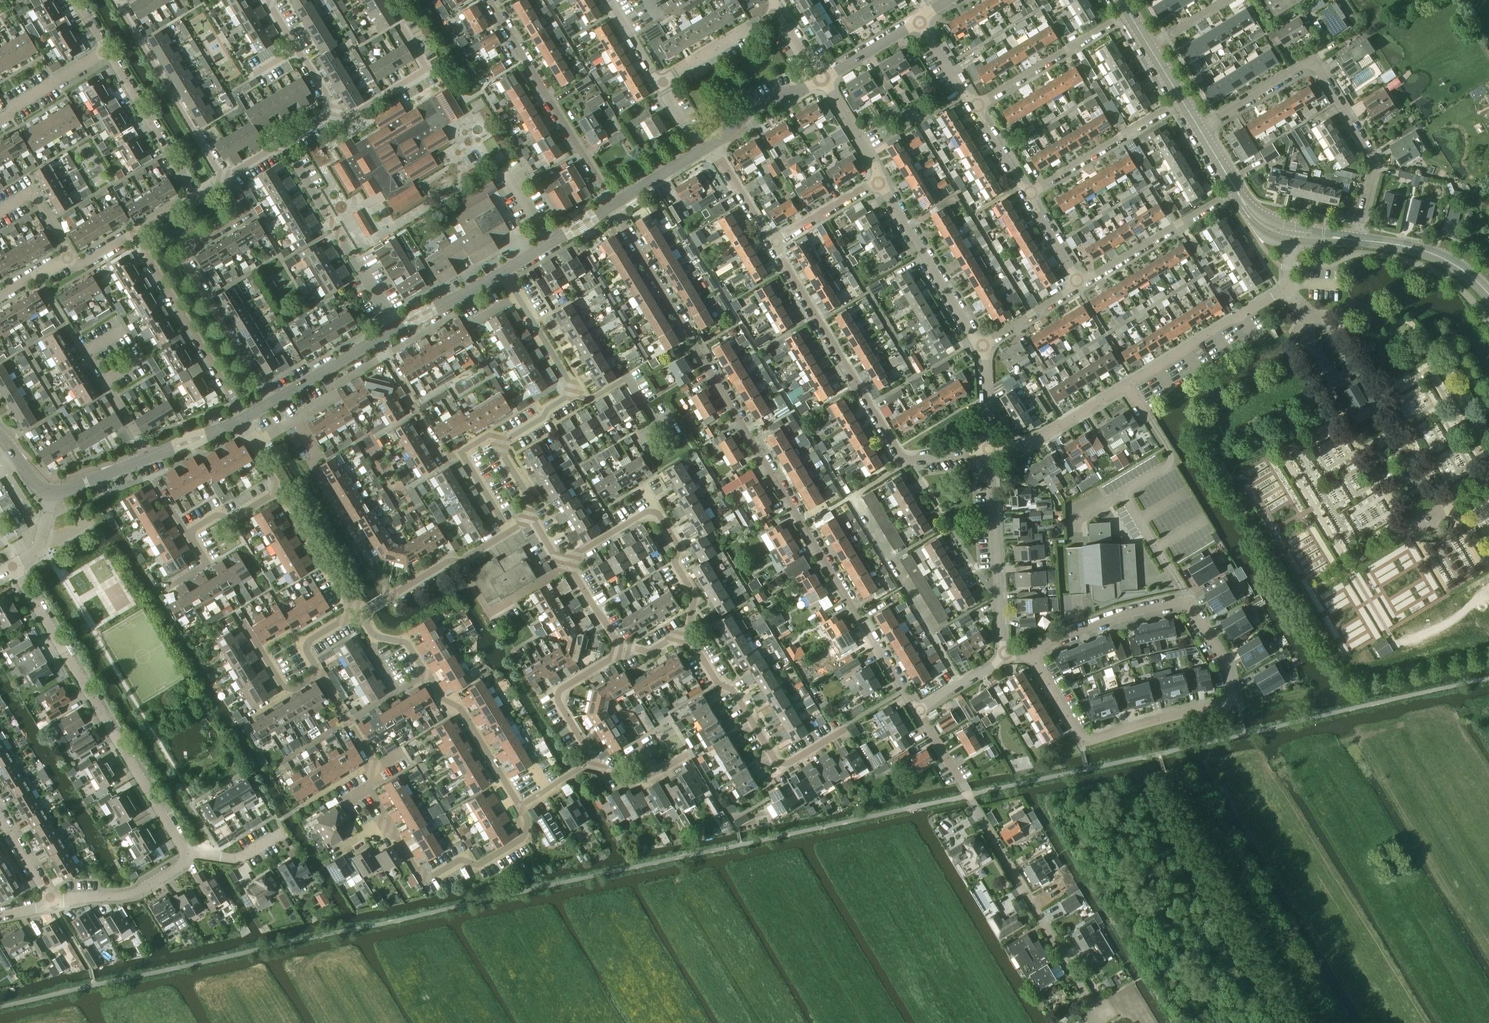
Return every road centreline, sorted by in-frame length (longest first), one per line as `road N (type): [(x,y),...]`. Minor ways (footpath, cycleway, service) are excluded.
road 1 (residential): [(613,205),(917,712)]
road 2 (residential): [(1032,654),(1115,618),(1188,603),(1225,663),(1232,703),(1083,741),(1053,690)]
road 3 (residential): [(989,450),(1031,442),(1128,385),(1285,288),(1290,266)]
road 4 (residential): [(772,243),(905,458),(989,450)]
road 5 (residential): [(184,854),(11,567)]
road 6 (residential): [(1088,997),(917,712)]
road 7 (residential): [(1198,128),(1312,61),(1373,157),(1359,240)]
road 8 (residential): [(270,403),(184,261),(186,247),(243,212),(222,178)]
road 9 (residential): [(613,205),(488,0)]
road 10 (residential): [(685,631),(780,768),(840,730)]
road 11 (residential): [(685,631),(694,595),(656,513),(567,564)]
road 12 (residential): [(396,329),(282,141)]
road 13 (residential): [(245,417),(132,231)]
road 14 (residential): [(143,460),(139,439),(37,273)]
road 15 (residential): [(389,824),(423,879),(458,860),(477,865),(522,838),(520,807)]
road 16 (residential): [(516,296),(575,392),(498,445)]
road 17 (residential): [(222,178),(120,0)]
road 18 (residential): [(1004,653),(989,450)]
road 19 (residential): [(980,346),(879,178)]
road 20 (residential): [(334,109),(348,116),(428,69),(387,0)]
road 21 (residential): [(1234,188),(1079,284)]
road 22 (residential): [(1181,99),(1026,193)]
road 23 (residential): [(1127,11),(974,106)]
road 24 (residential): [(355,615),(508,532)]
road 25 (residential): [(107,50),(192,196)]
road 26 (residential): [(520,807),(459,707),(427,676)]
road 27 (residential): [(258,440),(387,355)]
road 28 (residential): [(594,761),(557,695),(622,651)]
road 29 (tertiary): [(1359,240),(1436,256),(1466,271),(1488,298)]
road 30 (residential): [(52,903),(135,894),(184,854)]
road 31 (residential): [(355,615),(279,491)]
road 32 (residential): [(658,82),(779,11)]
road 33 (residential): [(461,452),(445,461),(387,355)]
road 34 (unclassified): [(502,271),(613,205)]
road 35 (residential): [(0,122),(107,50)]
road 36 (unclassified): [(712,145),(775,96),(821,79)]
road 37 (residential): [(334,109),(267,0)]
road 38 (residential): [(879,178),(772,243)]
road 39 (unclassified): [(270,403),(377,339)]
road 40 (unclassified): [(396,329),(502,271)]

